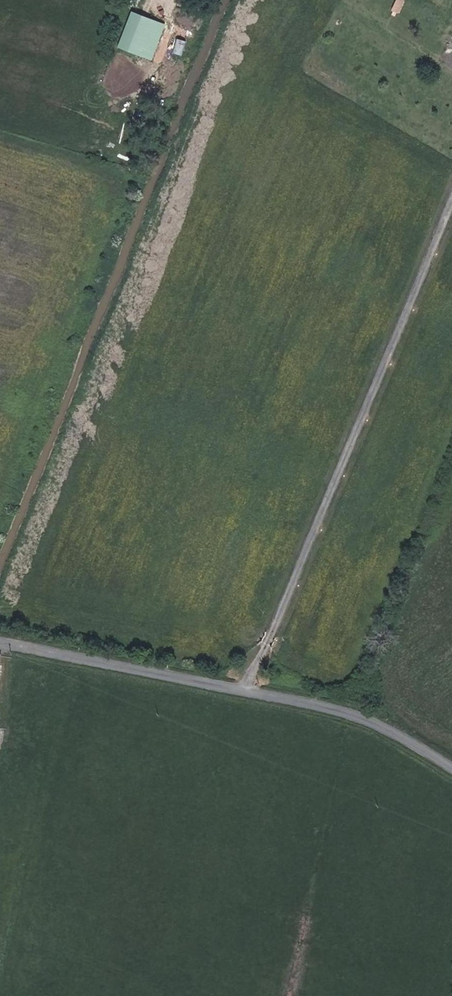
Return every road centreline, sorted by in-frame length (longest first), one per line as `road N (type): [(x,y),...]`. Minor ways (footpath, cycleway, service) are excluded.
road 1 (track): [(248,691),(451,206)]
road 2 (tertiary): [(0,643),(333,710),(451,767)]
road 3 (track): [(451,65),(346,0)]

